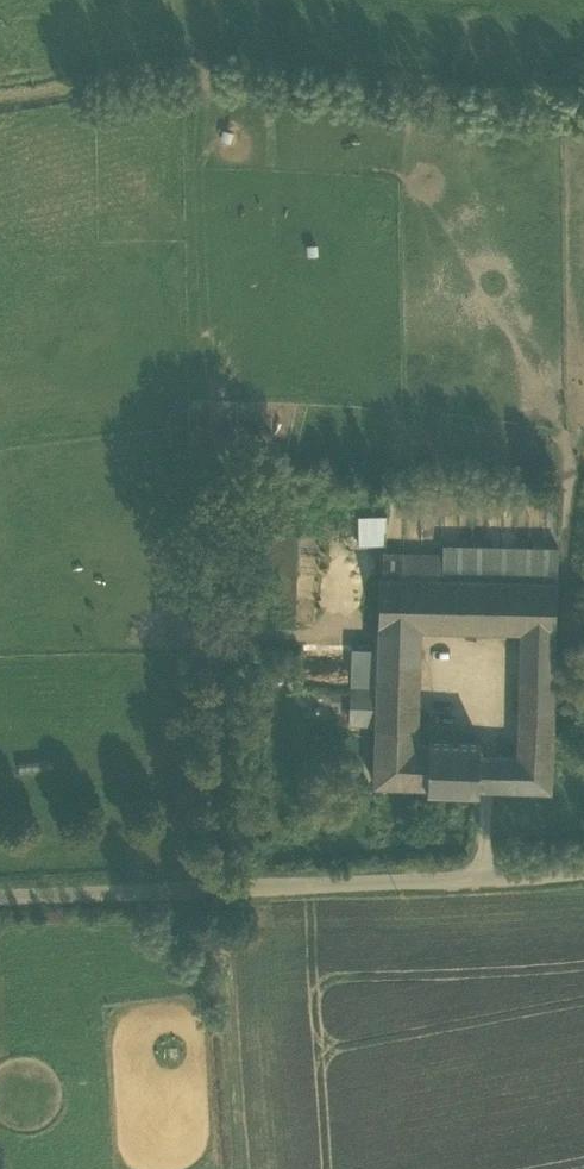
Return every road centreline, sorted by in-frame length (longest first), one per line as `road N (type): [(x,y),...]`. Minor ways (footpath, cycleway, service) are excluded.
road 1 (unclassified): [(583,870),(0,894)]
road 2 (track): [(216,886),(240,1168)]

